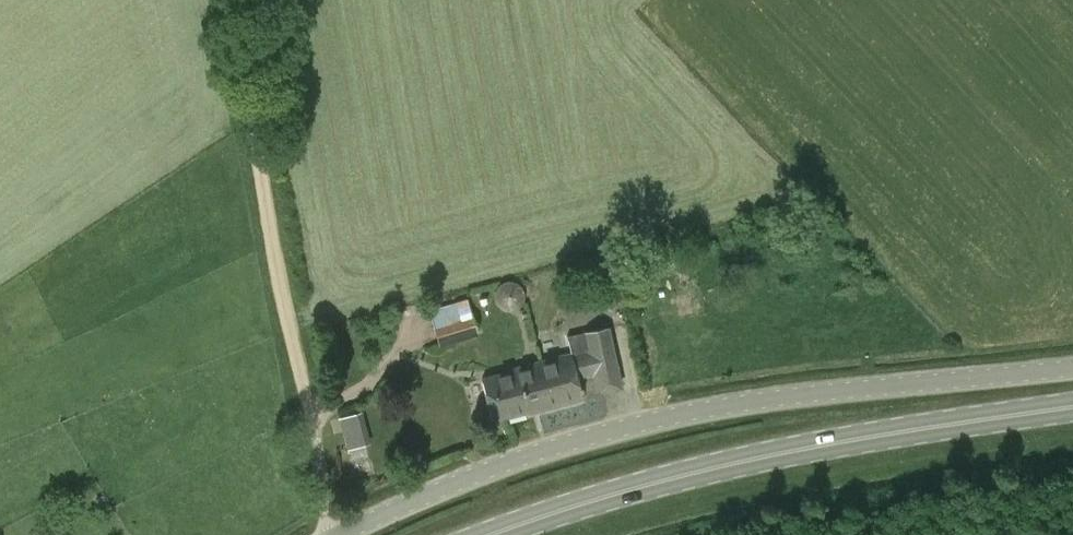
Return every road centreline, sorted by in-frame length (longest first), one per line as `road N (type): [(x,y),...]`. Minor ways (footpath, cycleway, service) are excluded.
road 1 (unclassified): [(333,534),(475,475),(643,417),(1072,366)]
road 2 (secondary): [(484,534),(570,503),(776,453),(1072,408)]
road 3 (track): [(234,0),(339,532)]

